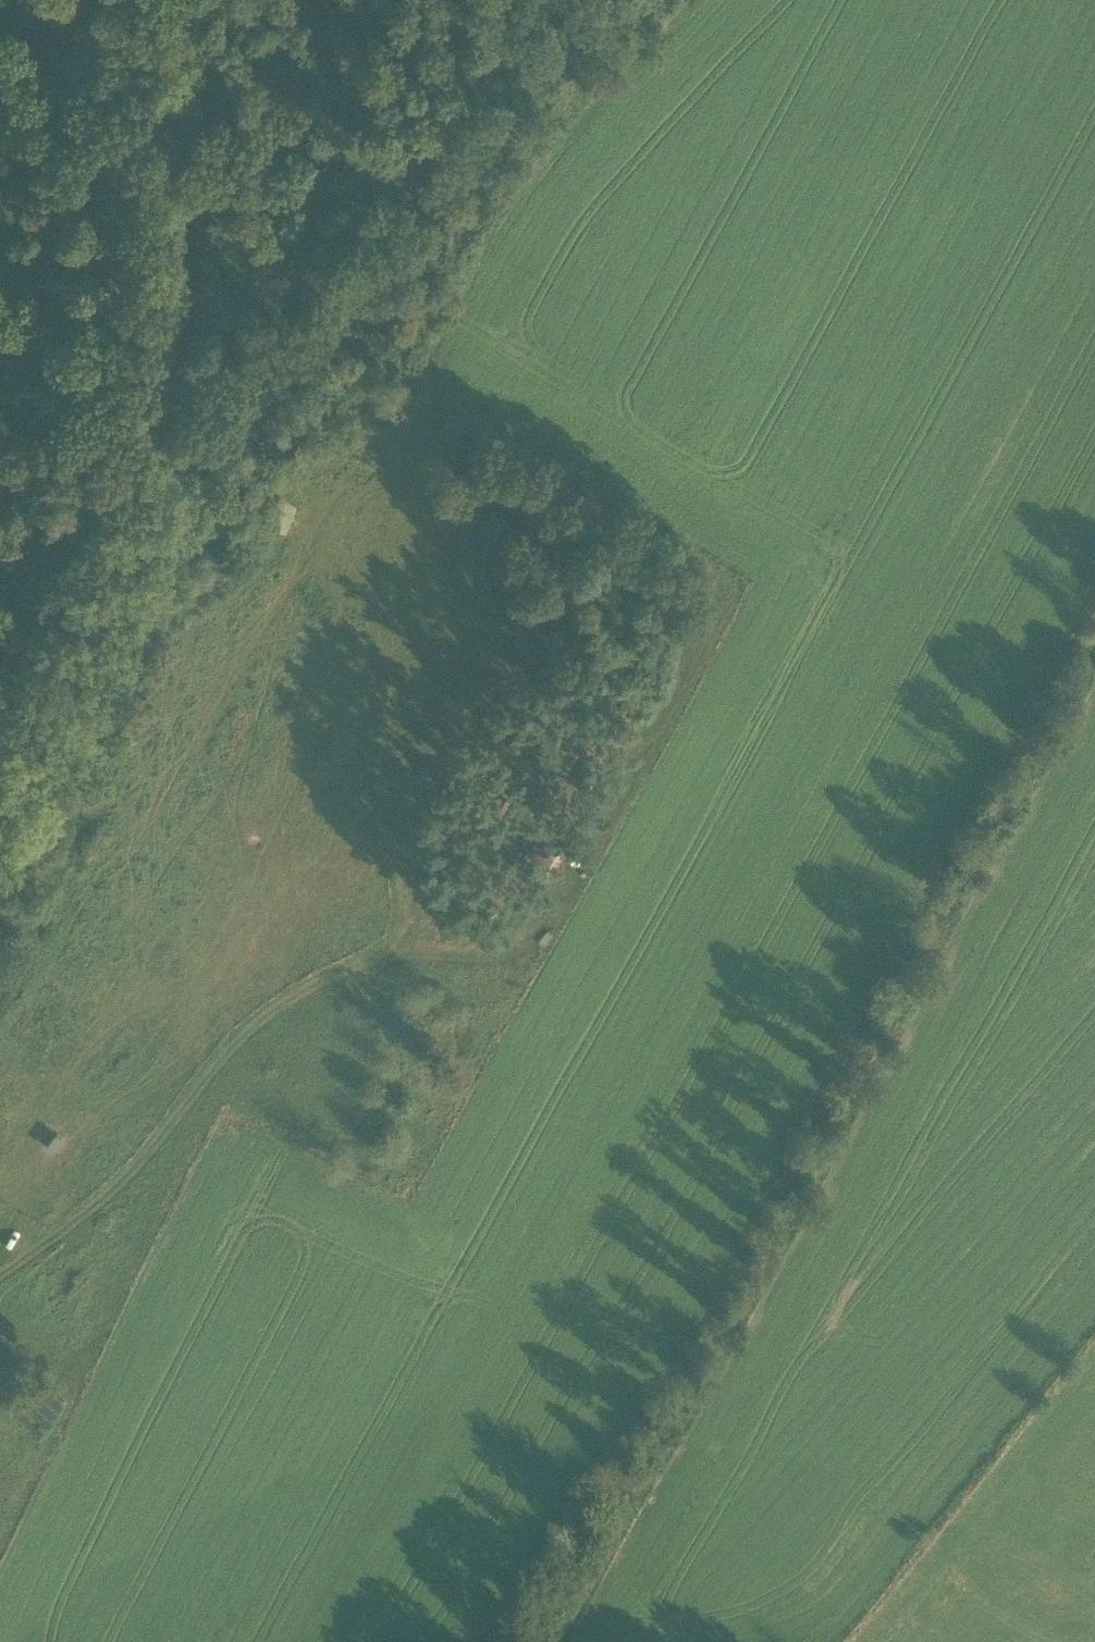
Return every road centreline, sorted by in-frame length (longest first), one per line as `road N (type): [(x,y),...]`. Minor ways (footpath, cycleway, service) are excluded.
road 1 (tertiary): [(0,827),(165,506),(206,0)]

